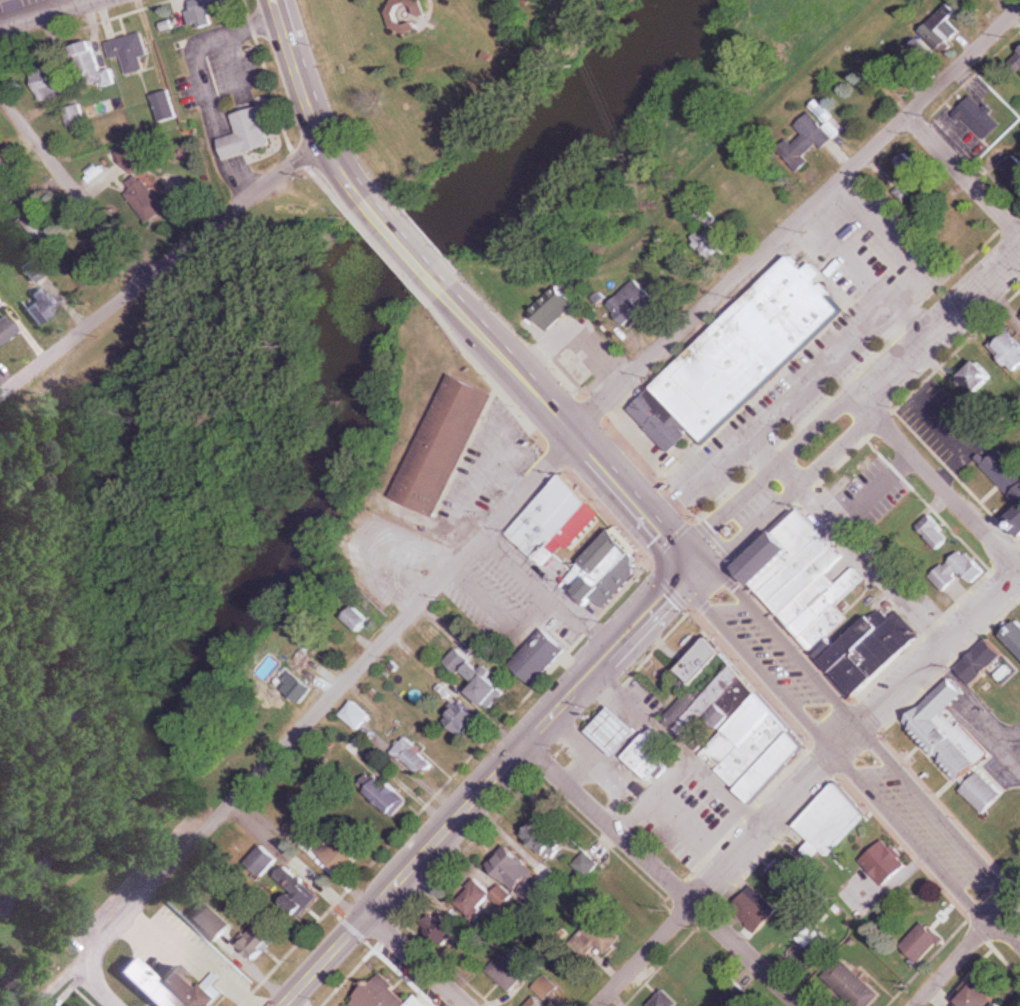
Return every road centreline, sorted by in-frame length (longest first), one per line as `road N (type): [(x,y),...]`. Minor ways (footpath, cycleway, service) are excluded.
road 1 (residential): [(48,1005),(576,436)]
road 2 (residential): [(576,436),(1019,7)]
road 3 (secondary): [(279,1005),(692,568)]
road 4 (tertiary): [(1019,933),(692,568)]
road 5 (residential): [(692,568),(1019,252)]
road 6 (residential): [(0,395),(326,139)]
road 7 (residential): [(799,1005),(519,743)]
road 8 (secondary): [(692,568),(444,288)]
road 9 (residential): [(597,1005),(848,742)]
road 10 (residential): [(848,742),(1019,575)]
road 11 (residential): [(145,279),(0,98)]
road 12 (residential): [(1019,571),(864,404)]
road 13 (secondary): [(368,202),(326,139),(277,0)]
road 14 (residential): [(1019,234),(907,115)]
road 15 (residential): [(464,1005),(365,913)]
road 16 (residential): [(914,1005),(1001,912)]

